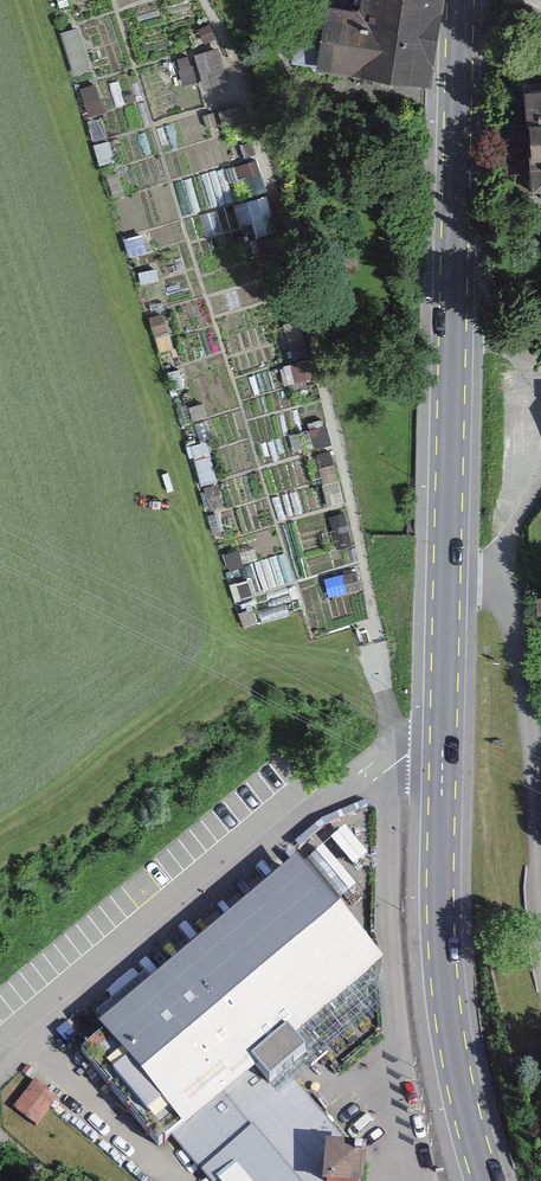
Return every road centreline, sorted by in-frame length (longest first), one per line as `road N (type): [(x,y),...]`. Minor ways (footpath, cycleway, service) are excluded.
road 1 (track): [(401,759),(349,493),(237,69),(210,0)]
road 2 (primary): [(449,576),(444,988),(469,1132),(486,1180)]
road 3 (primary): [(461,0),(449,576)]
road 4 (residential): [(540,827),(519,642),(494,576),(449,576)]

